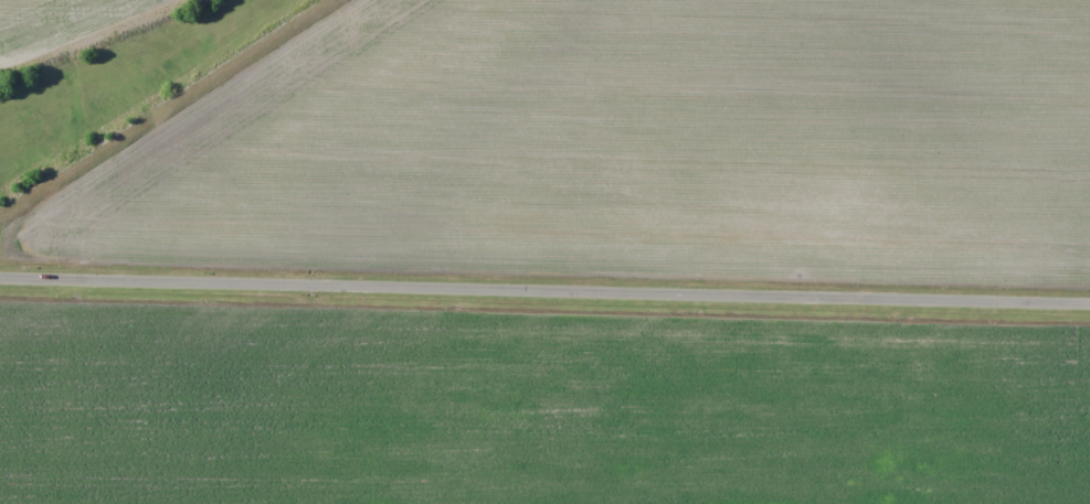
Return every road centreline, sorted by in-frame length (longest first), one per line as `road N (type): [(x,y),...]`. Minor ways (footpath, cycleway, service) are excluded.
road 1 (residential): [(0,275),(1089,298)]

